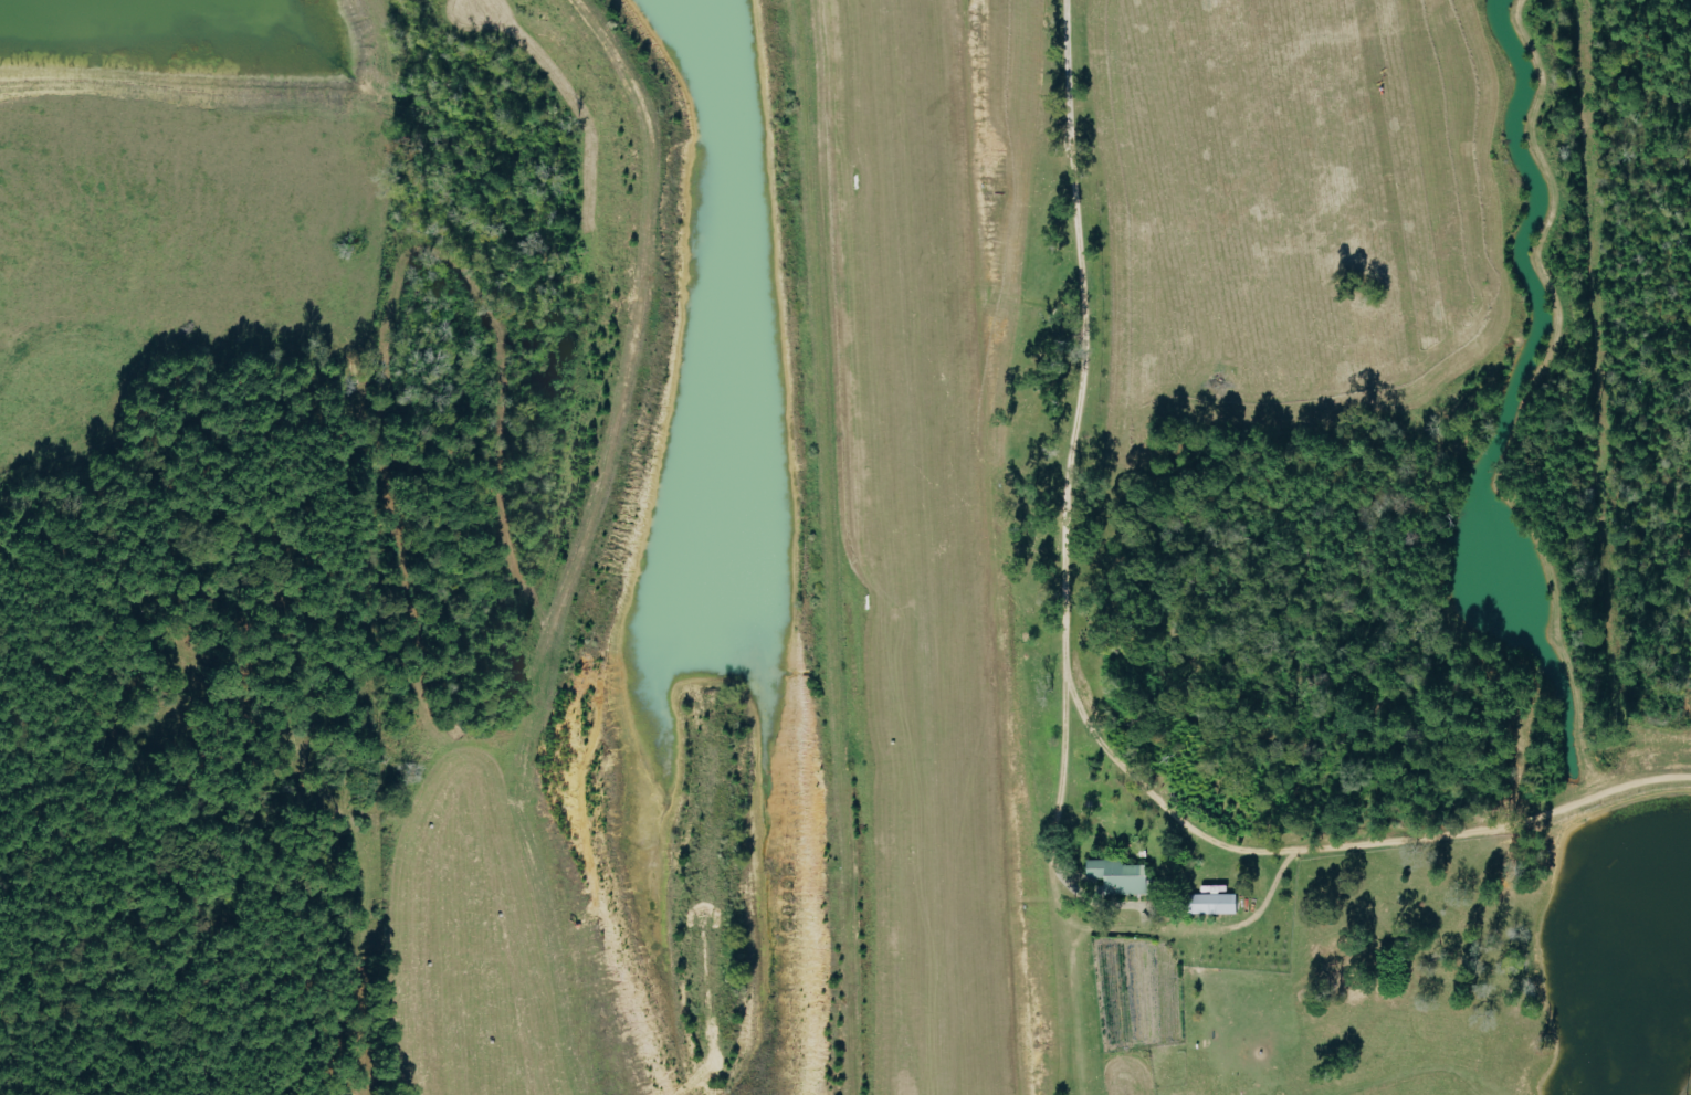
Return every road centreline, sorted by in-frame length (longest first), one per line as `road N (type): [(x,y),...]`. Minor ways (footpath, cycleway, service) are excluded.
road 1 (residential): [(1068,889),(1055,846),(1067,726),(1065,505),(1086,349),(1068,0)]

